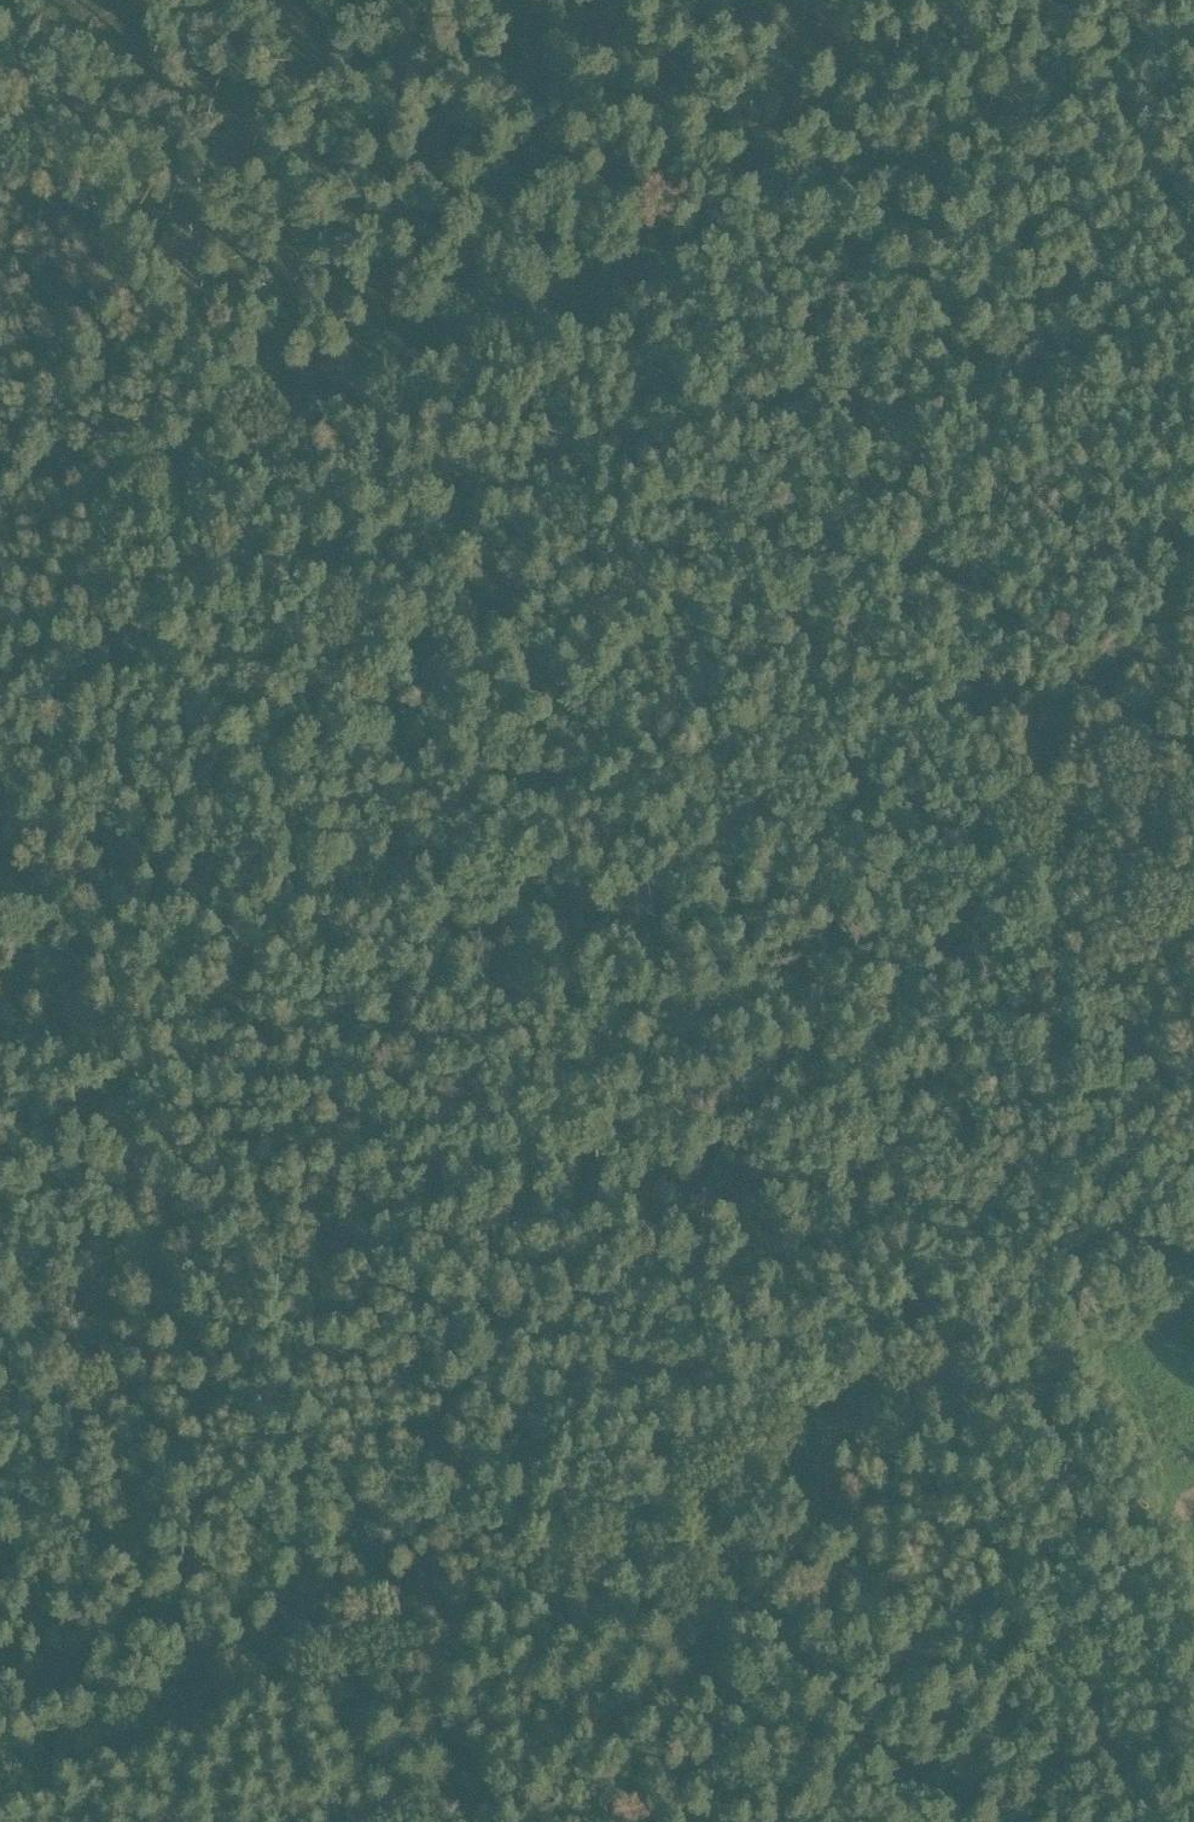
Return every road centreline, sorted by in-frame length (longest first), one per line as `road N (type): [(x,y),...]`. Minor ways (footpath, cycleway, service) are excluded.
road 1 (track): [(0,545),(1193,55)]
road 2 (track): [(1133,1335),(0,1793)]

